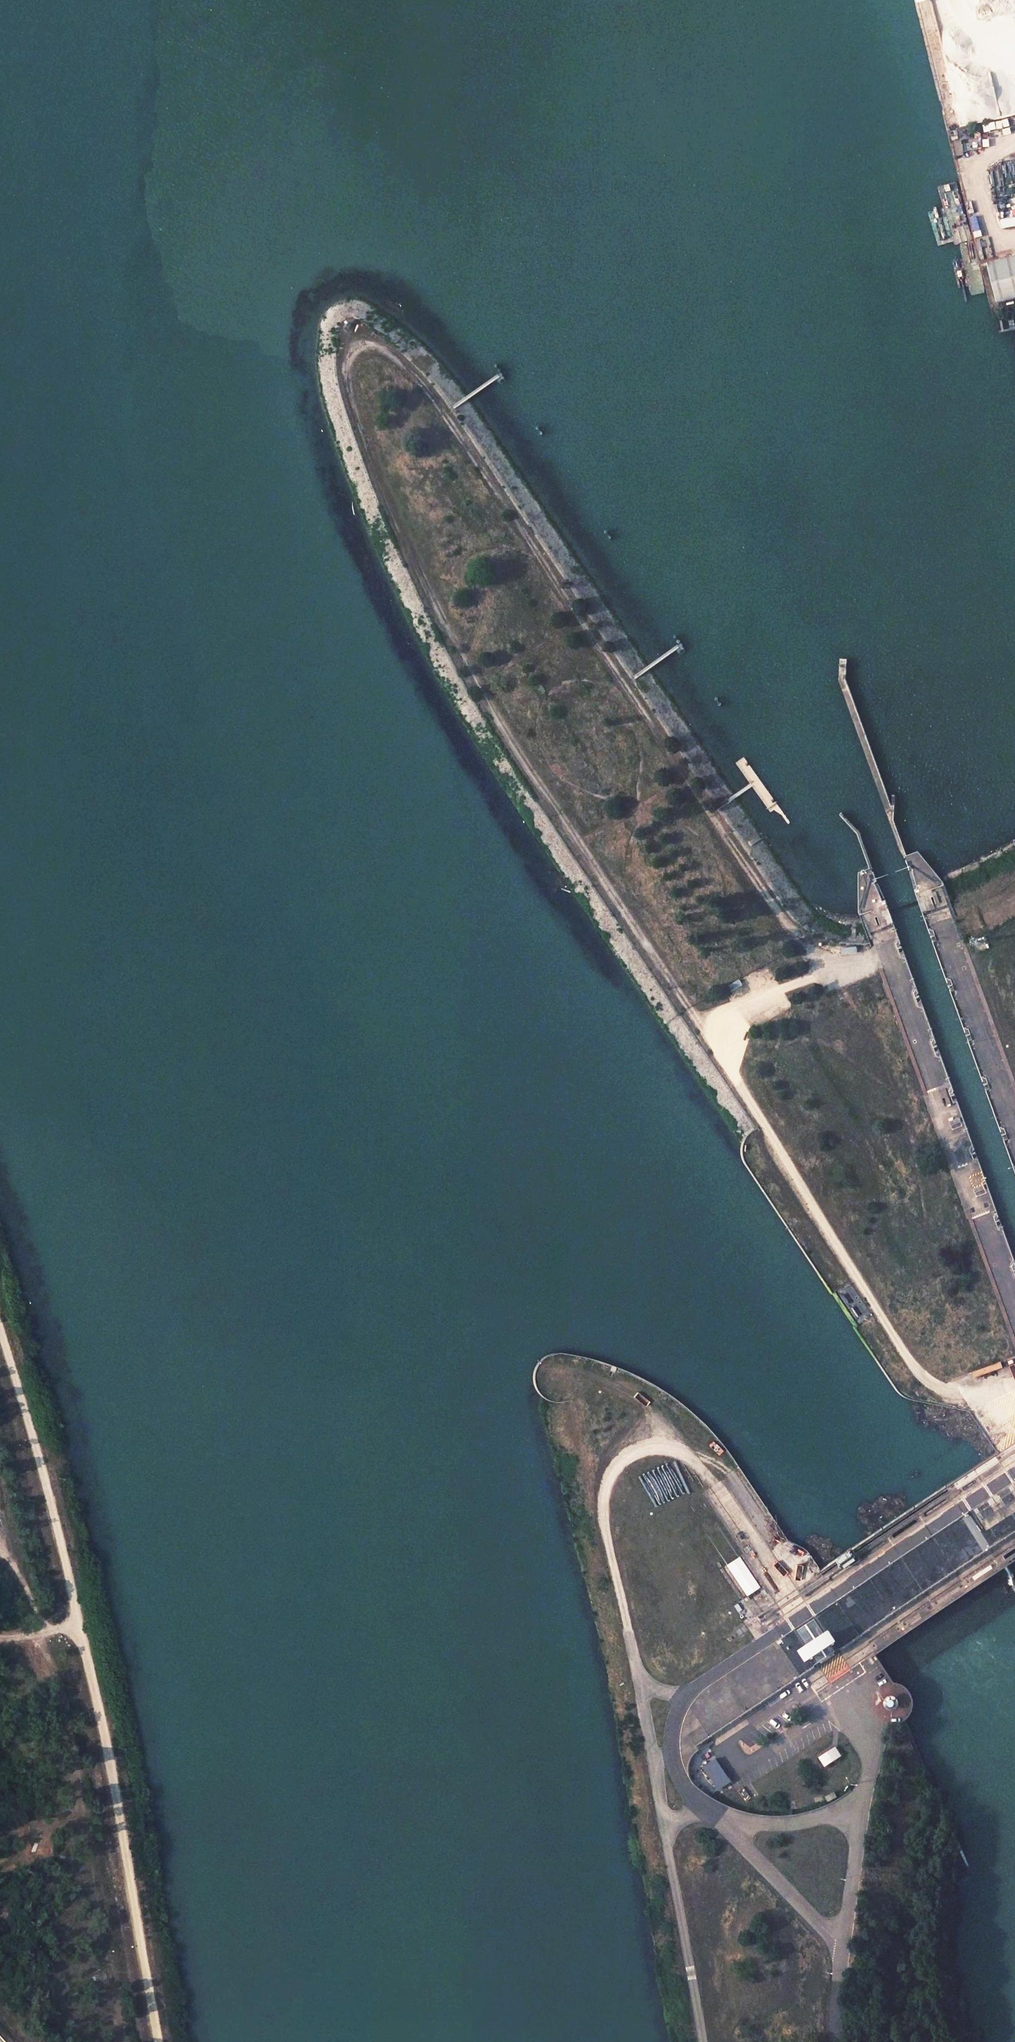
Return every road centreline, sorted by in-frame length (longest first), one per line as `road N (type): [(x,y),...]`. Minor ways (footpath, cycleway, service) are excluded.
road 1 (track): [(0,1323),(80,1622),(158,2041)]
road 2 (track): [(691,1009),(497,717),(418,559)]
road 3 (track): [(627,1630),(606,1543),(606,1481),(640,1449),(662,1447),(713,1483)]

